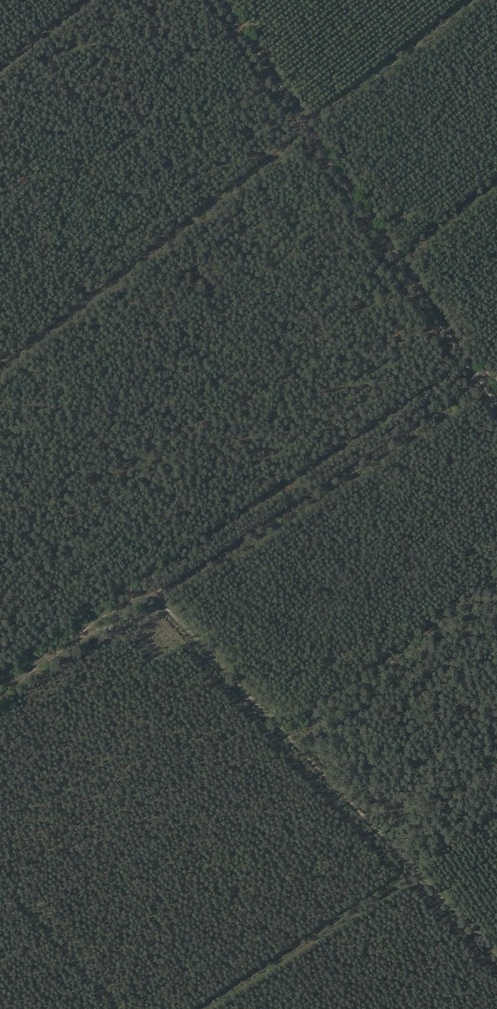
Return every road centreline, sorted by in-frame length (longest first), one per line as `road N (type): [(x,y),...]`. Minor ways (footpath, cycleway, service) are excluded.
road 1 (track): [(496,367),(0,691)]
road 2 (track): [(157,592),(496,957)]
road 3 (track): [(226,0),(496,398)]

